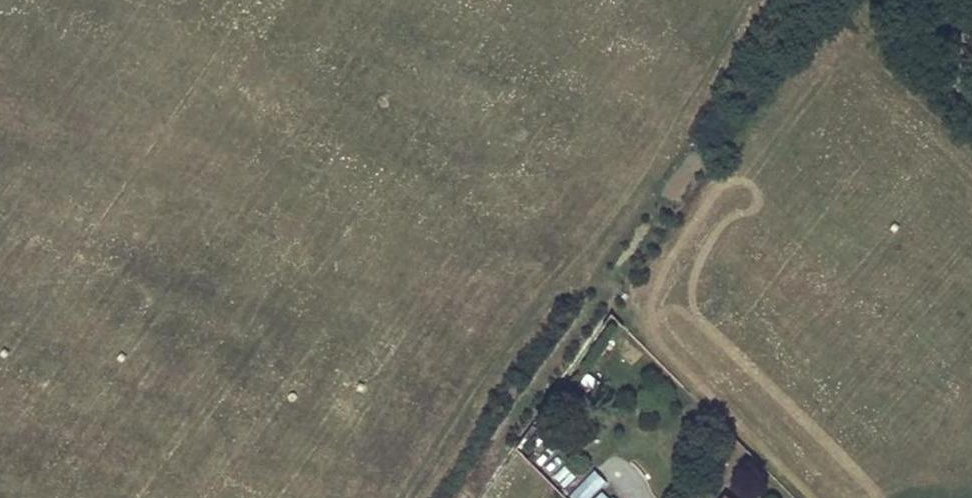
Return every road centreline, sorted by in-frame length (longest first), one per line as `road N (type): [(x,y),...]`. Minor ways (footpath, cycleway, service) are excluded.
road 1 (track): [(462,497),(611,288)]

